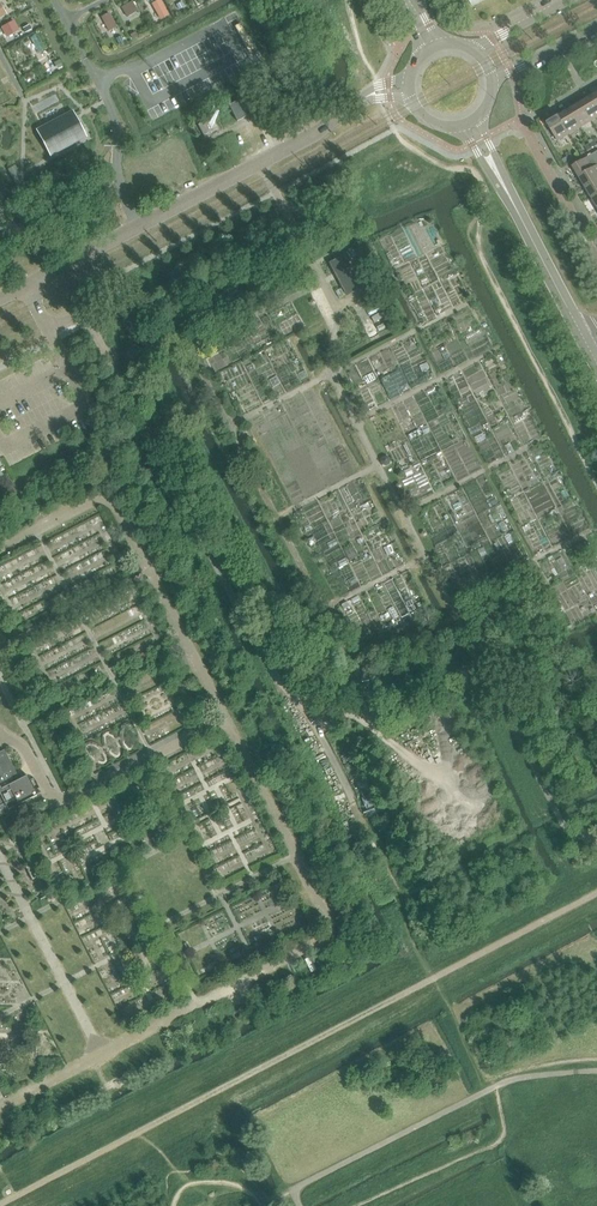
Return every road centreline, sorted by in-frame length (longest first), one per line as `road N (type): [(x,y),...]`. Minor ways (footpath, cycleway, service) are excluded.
road 1 (track): [(596,893),(0,1204)]
road 2 (unclassified): [(0,299),(314,134),(370,95)]
road 3 (unclassified): [(528,227),(479,115)]
road 4 (unclassified): [(462,125),(528,227)]

